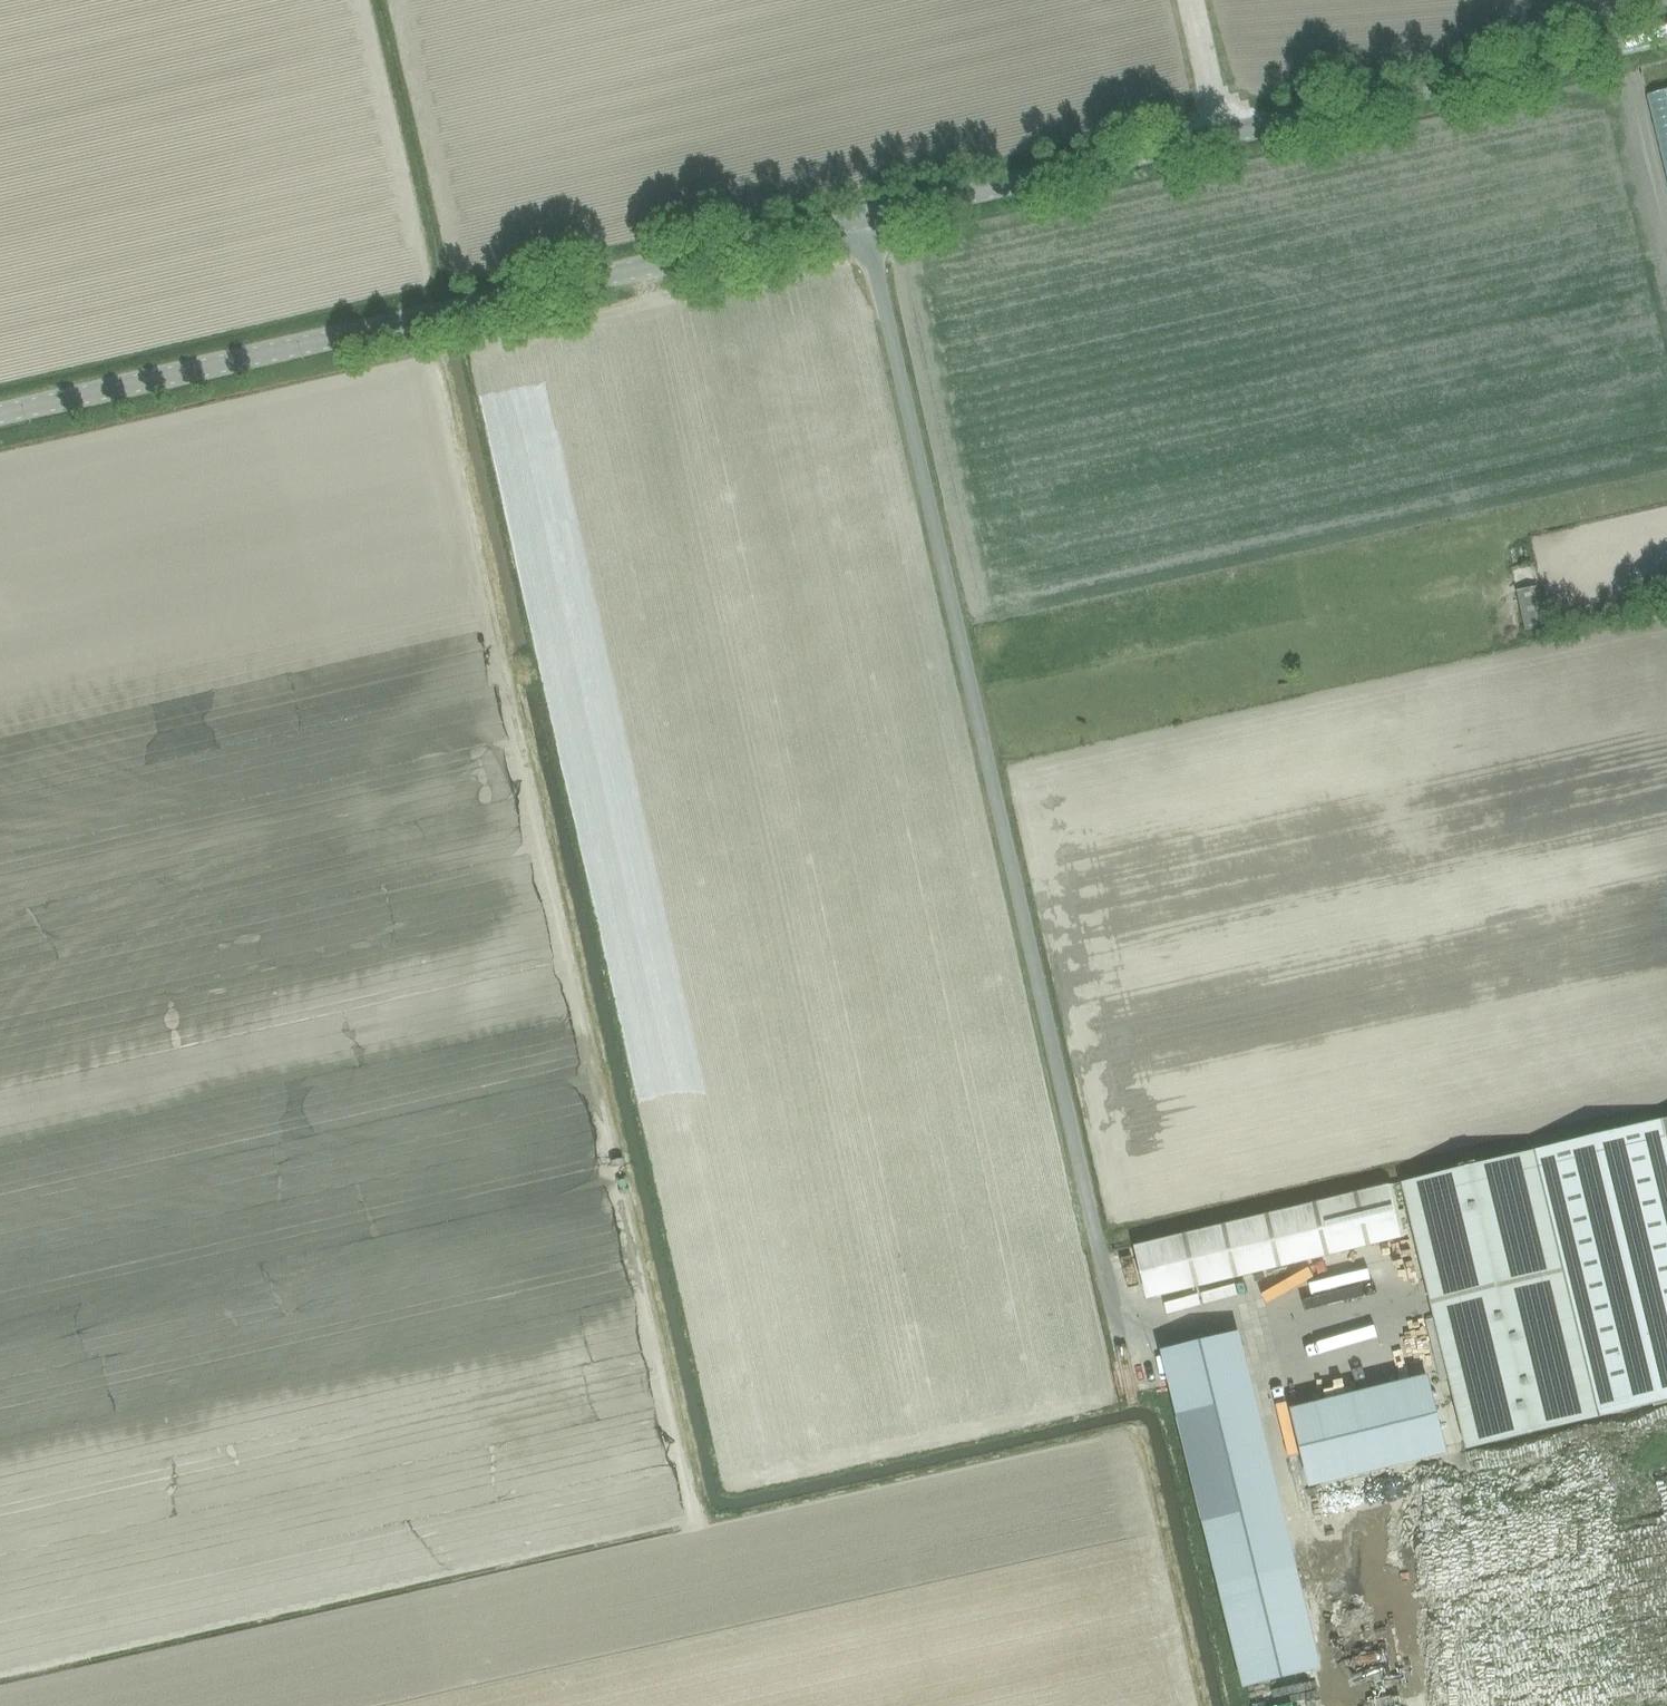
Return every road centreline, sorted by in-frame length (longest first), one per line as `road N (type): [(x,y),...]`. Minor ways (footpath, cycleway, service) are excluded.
road 1 (unclassified): [(0,420),(1666,35)]
road 2 (track): [(1496,1705),(1666,1664)]

